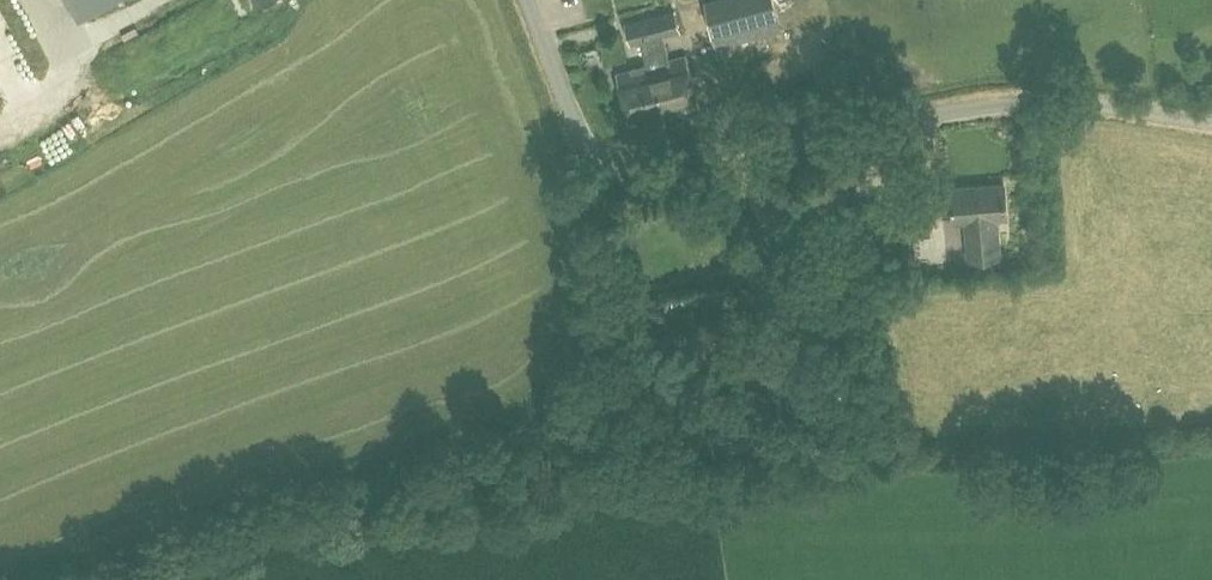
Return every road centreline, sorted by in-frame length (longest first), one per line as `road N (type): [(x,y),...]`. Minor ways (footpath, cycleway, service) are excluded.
road 1 (unclassified): [(1211,124),(1033,100),(596,159),(532,0)]

